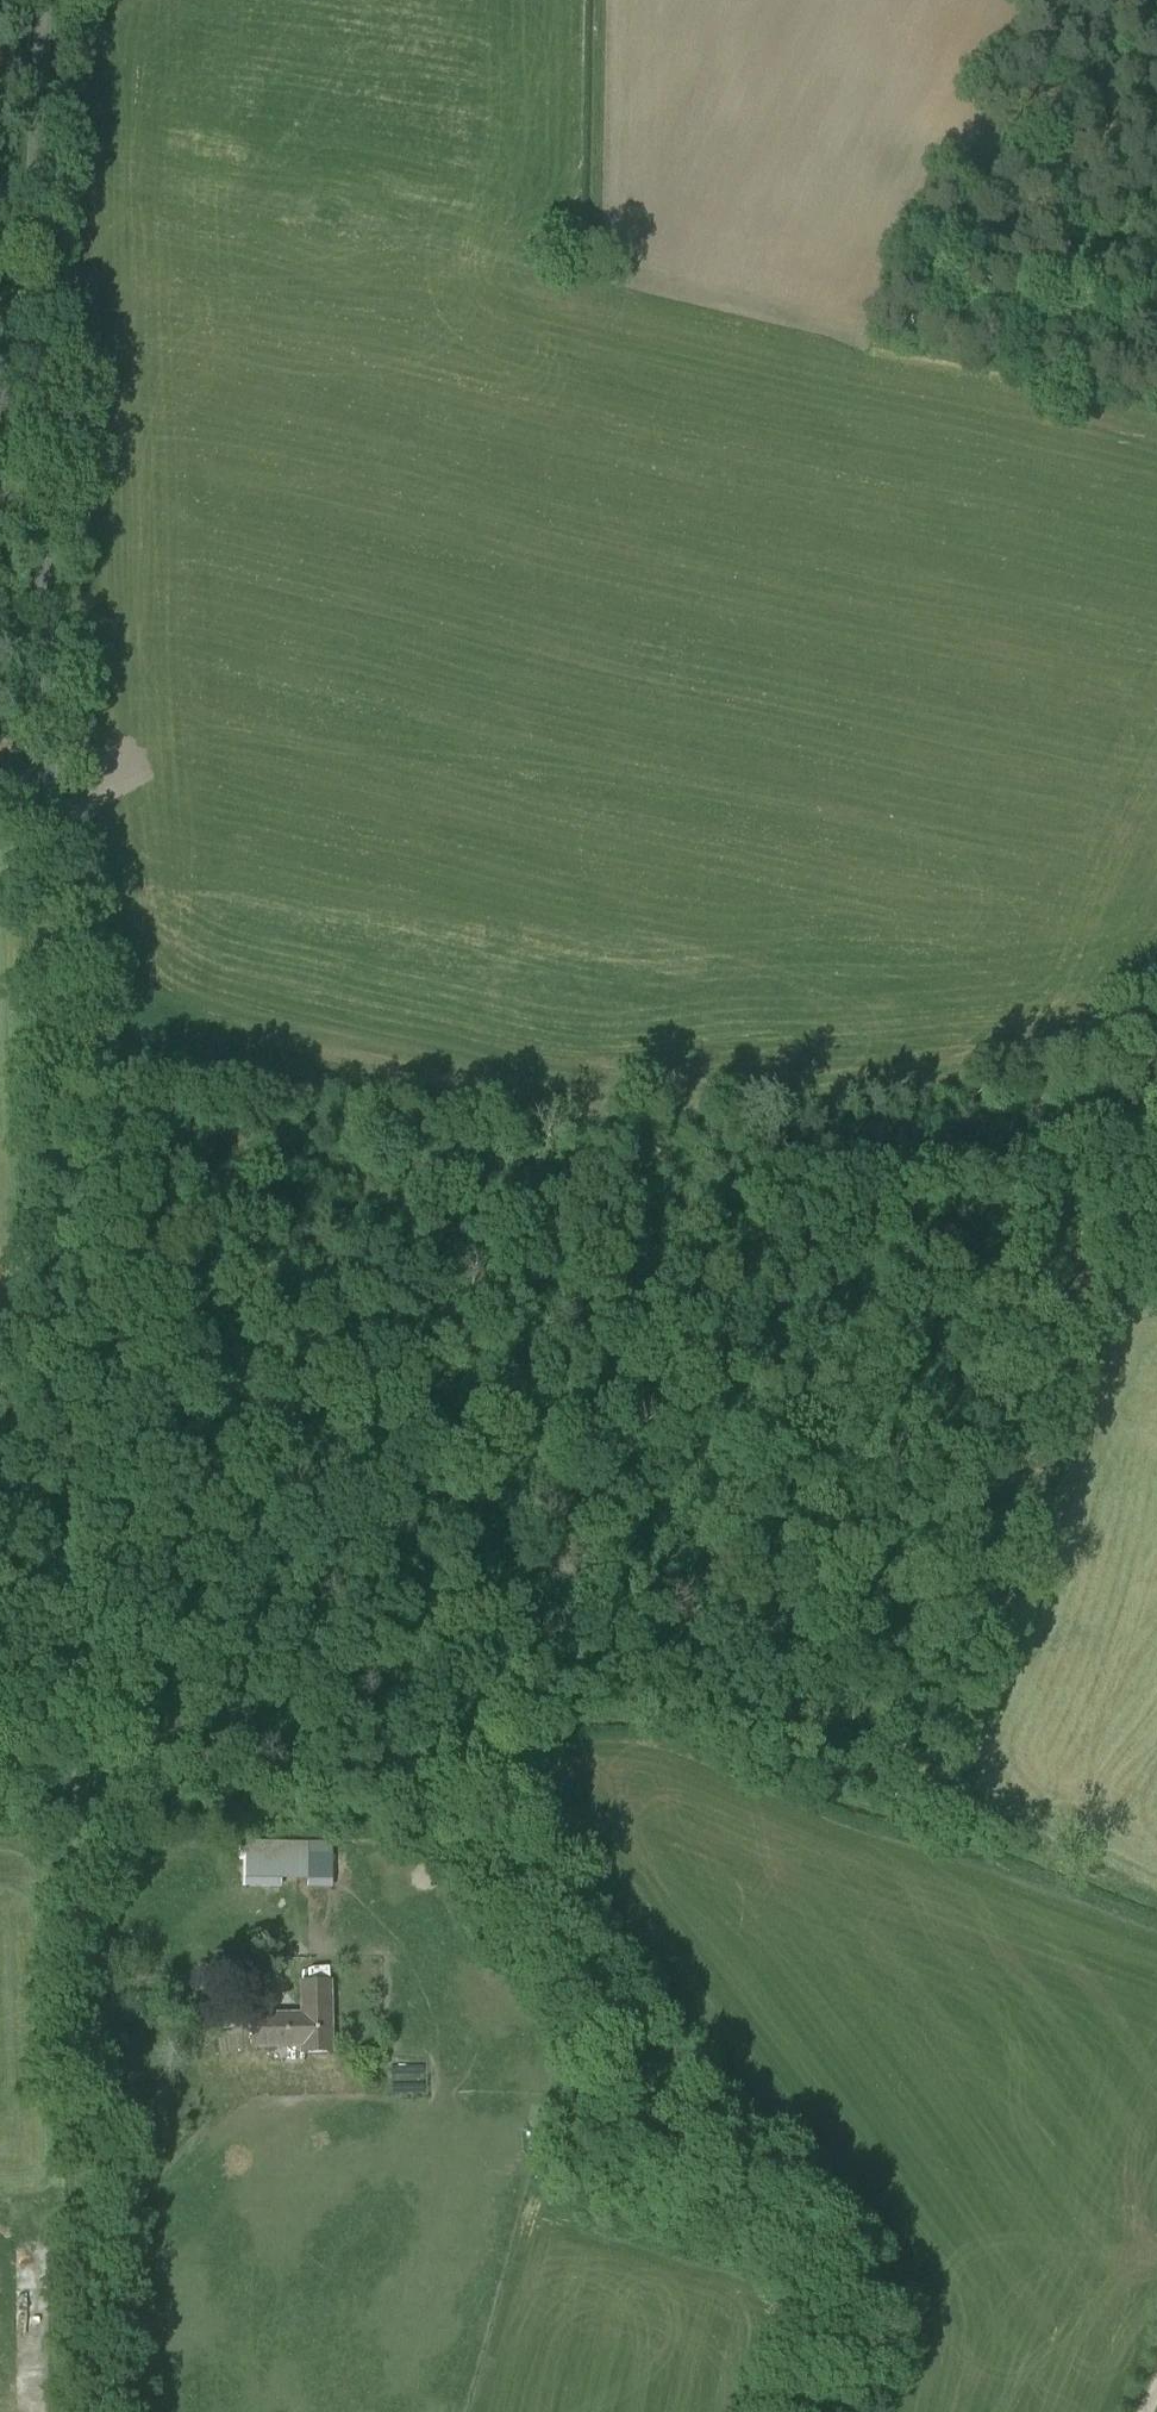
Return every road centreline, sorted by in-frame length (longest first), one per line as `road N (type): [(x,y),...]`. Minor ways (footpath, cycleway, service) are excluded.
road 1 (tertiary): [(97,2411),(36,314),(49,0)]

